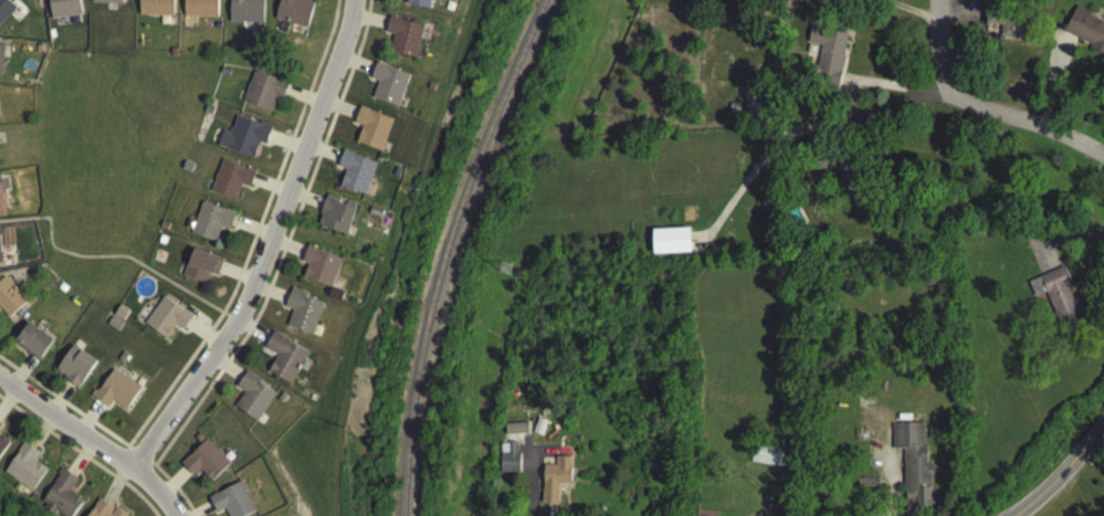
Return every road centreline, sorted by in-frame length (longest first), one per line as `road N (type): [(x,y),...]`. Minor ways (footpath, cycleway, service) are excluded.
road 1 (residential): [(352,0),(333,81),(238,319),(134,465)]
road 2 (residential): [(1103,164),(949,93),(946,0)]
road 3 (residential): [(177,515),(134,465),(0,380)]
road 4 (residential): [(1103,425),(1019,515)]

